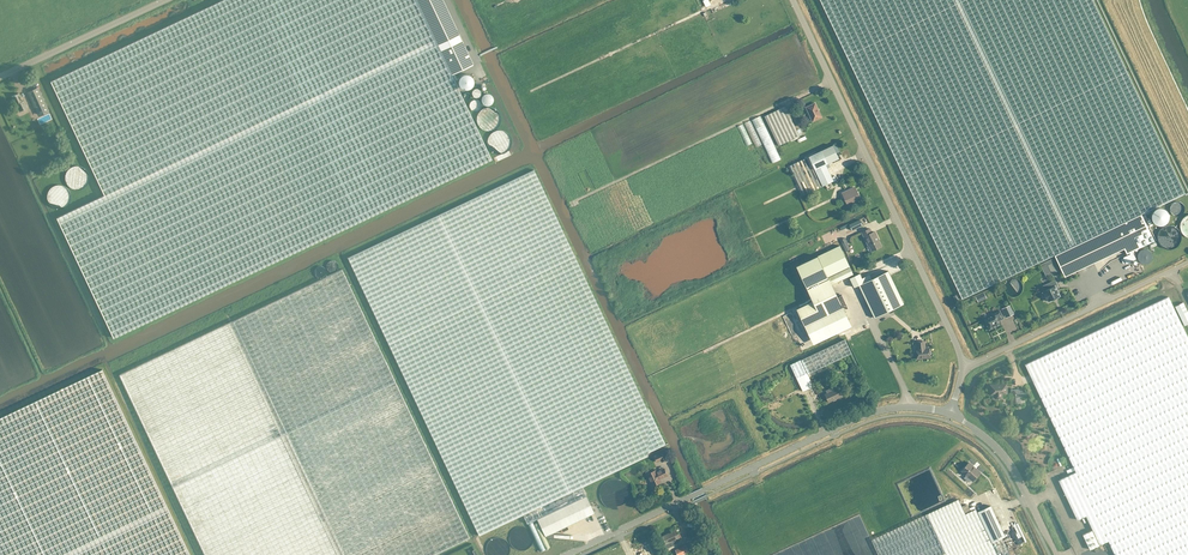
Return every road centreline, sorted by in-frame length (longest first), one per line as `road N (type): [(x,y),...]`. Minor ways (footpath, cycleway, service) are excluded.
road 1 (tertiary): [(567,554),(872,414),(948,414)]
road 2 (unclassified): [(961,366),(790,0)]
road 3 (unclassified): [(961,366),(1187,264)]
road 4 (tertiary): [(1058,554),(1008,459),(948,414)]
road 5 (unclassified): [(0,75),(159,0)]

